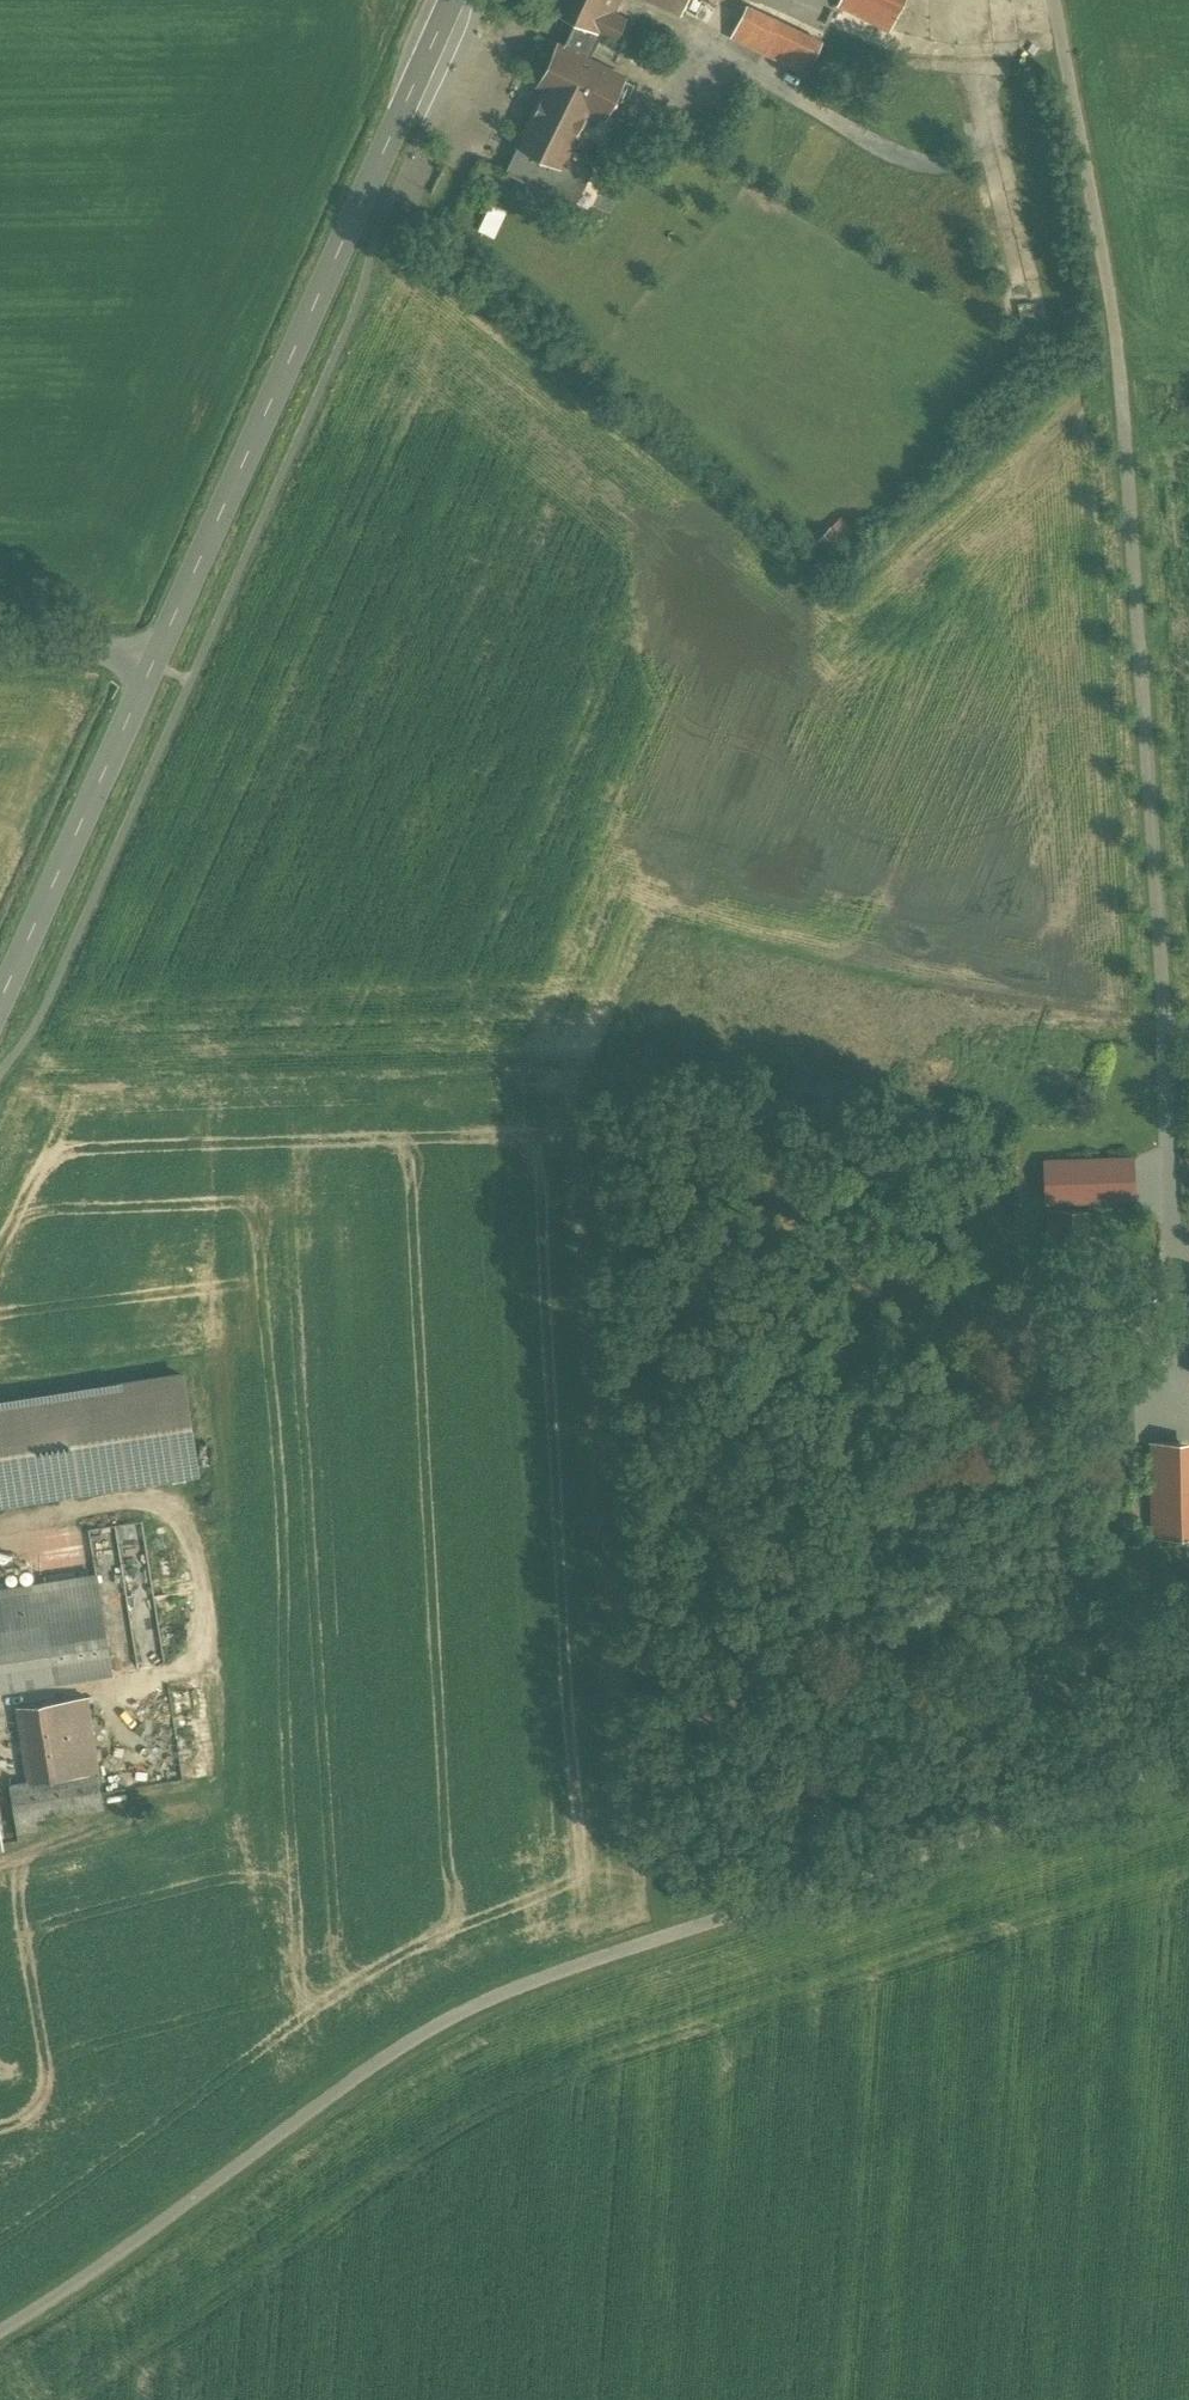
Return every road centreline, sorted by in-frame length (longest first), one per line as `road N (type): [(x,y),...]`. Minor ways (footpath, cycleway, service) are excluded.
road 1 (unclassified): [(1188,1415),(1171,1316),(1168,1055),(1125,411),(1097,212),(1054,0)]
road 2 (unclassified): [(0,2331),(423,2034),(582,1964),(1091,1803),(1133,1785),(1176,1733),(1188,1702)]
road 3 (tertiary): [(453,0),(151,667)]
road 4 (tertiary): [(151,667),(0,994)]
road 5 (residential): [(151,667),(116,653),(0,654)]

